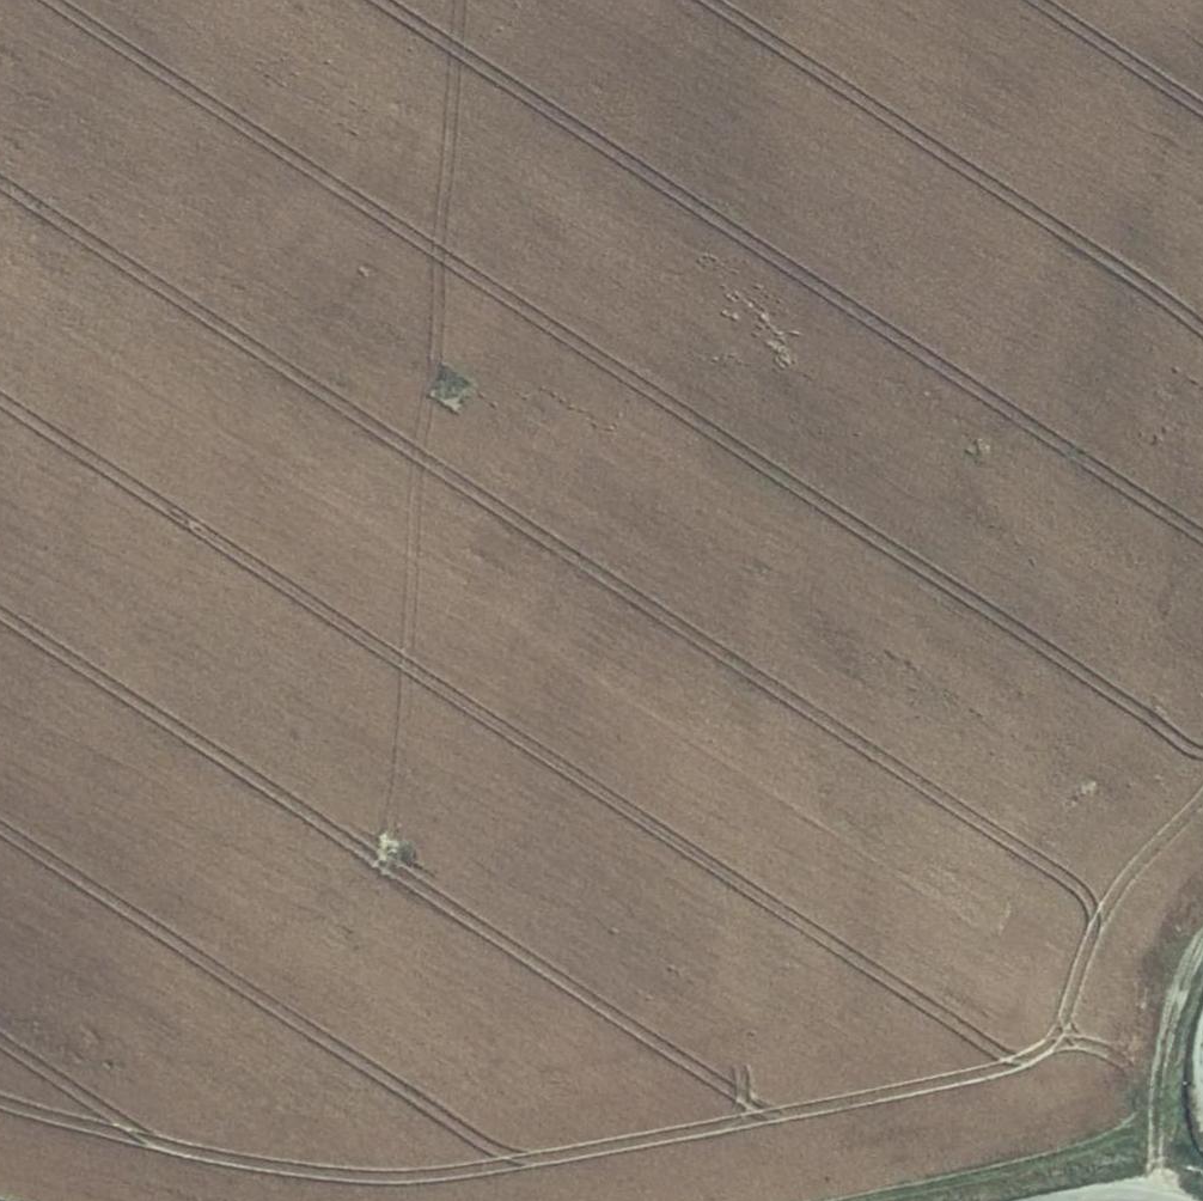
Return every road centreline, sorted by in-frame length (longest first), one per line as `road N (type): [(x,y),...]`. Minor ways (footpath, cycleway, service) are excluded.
road 1 (track): [(1202,932),(1165,1020),(1154,1113),(1162,1198)]

